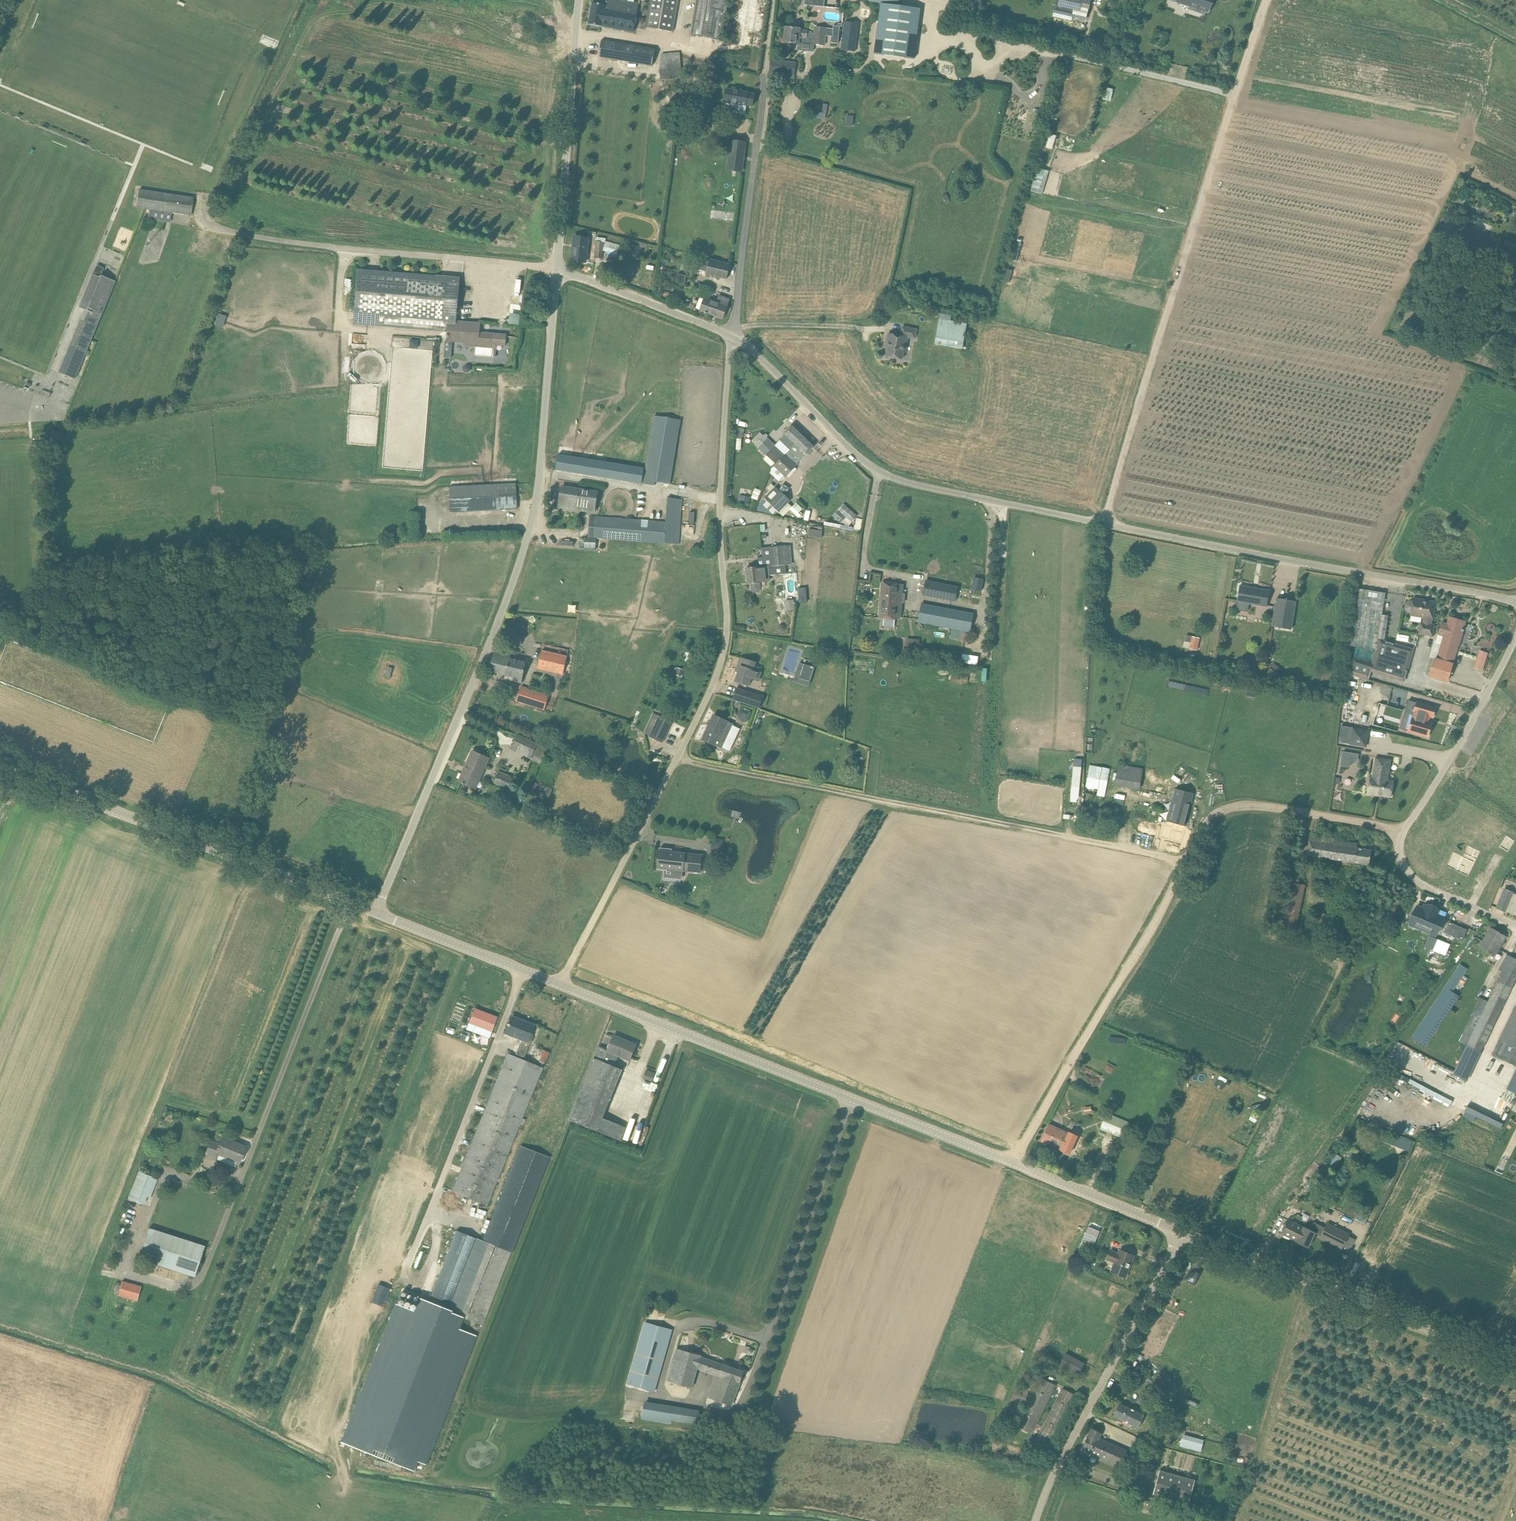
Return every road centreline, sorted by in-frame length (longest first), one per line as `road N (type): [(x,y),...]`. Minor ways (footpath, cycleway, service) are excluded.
road 1 (unclassified): [(1515,604),(902,481),(870,464),(732,336)]
road 2 (unclassified): [(560,984),(716,678),(727,641),(720,489),(732,336)]
road 3 (unclassified): [(374,912),(514,593),(533,528),(559,263)]
road 4 (unclassified): [(1184,1230),(560,984)]
road 5 (track): [(1014,1164),(1213,810),(1252,804),(1404,833)]
road 6 (track): [(1105,524),(1264,0)]
road 7 (track): [(1184,857),(677,754)]
road 8 (unclassified): [(374,912),(0,764)]
road 9 (unclassified): [(1515,925),(1416,880),(1400,842),(1515,635)]
road 10 (unclassified): [(1515,1360),(1184,1230)]
road 11 (unclassified): [(1039,1520),(1066,1448),(1184,1230)]
road 12 (unclassified): [(732,336),(767,49)]
road 13 (unclassified): [(559,263),(580,0)]
road 14 (unclassified): [(560,984),(374,912)]
road 15 (unclassified): [(732,336),(559,263)]
road 16 (track): [(1070,58),(1232,94)]

